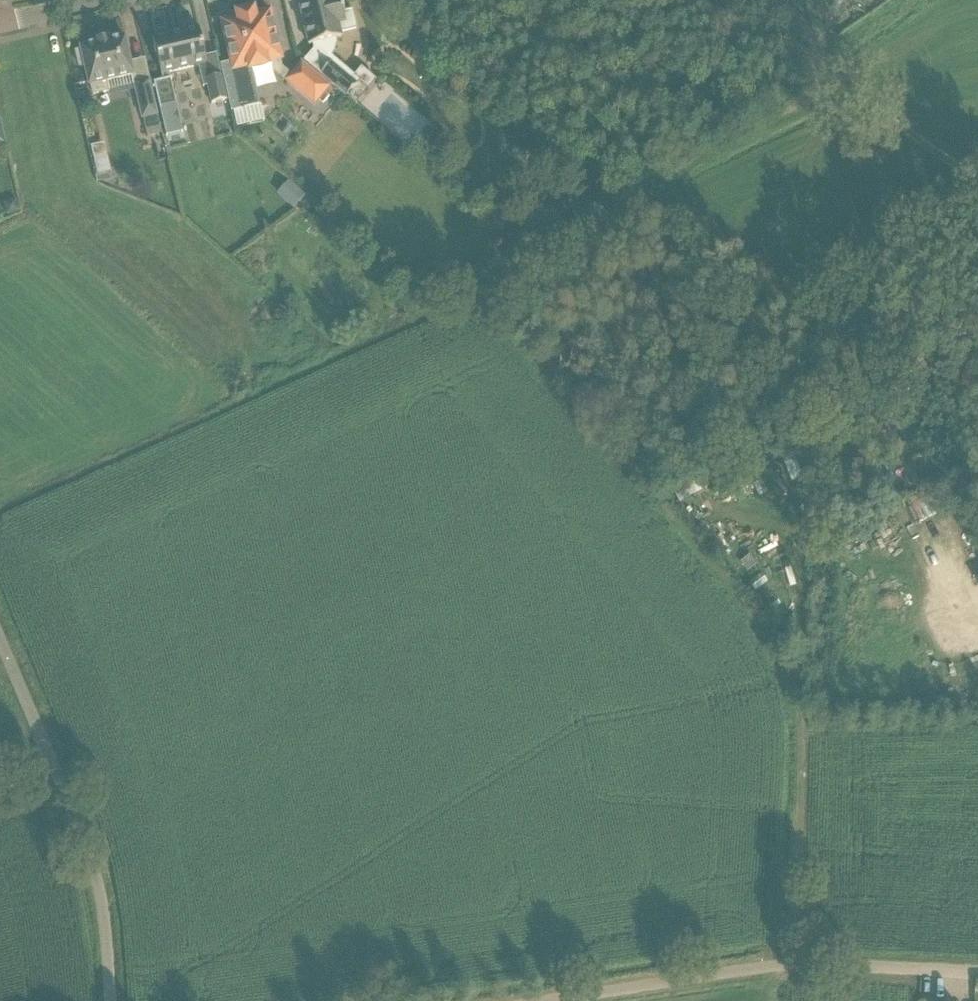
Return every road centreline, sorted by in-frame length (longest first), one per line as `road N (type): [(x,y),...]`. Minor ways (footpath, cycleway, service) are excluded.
road 1 (unclassified): [(610,1000),(866,963),(977,969)]
road 2 (unclassified): [(99,1000),(67,817),(0,650)]
road 3 (track): [(977,181),(709,0)]

